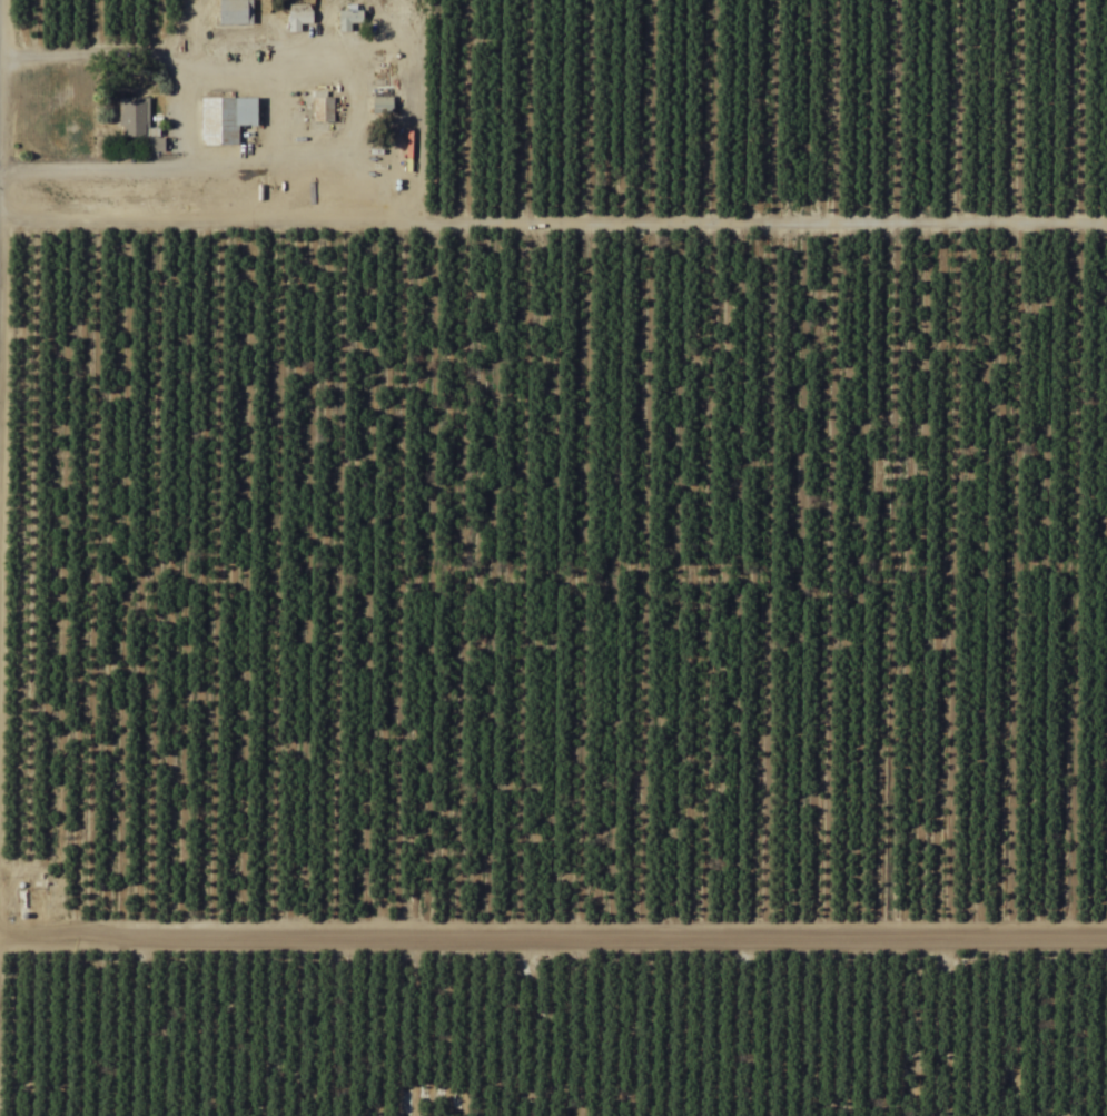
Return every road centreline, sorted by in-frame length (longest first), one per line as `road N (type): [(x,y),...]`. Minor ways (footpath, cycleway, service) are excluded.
road 1 (residential): [(1106,932),(0,918)]

